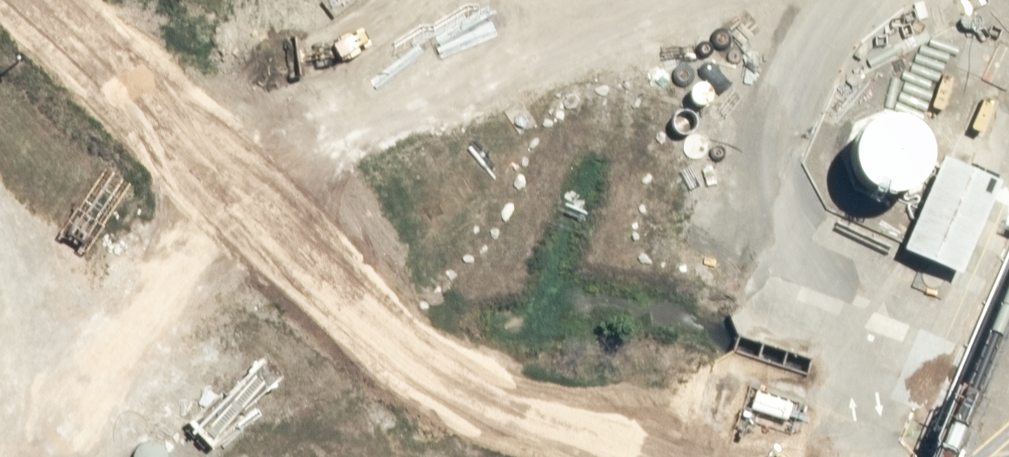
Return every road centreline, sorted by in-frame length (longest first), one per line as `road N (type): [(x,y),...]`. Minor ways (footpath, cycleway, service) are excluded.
road 1 (track): [(25,456),(238,190),(523,30),(659,0)]
road 2 (track): [(635,456),(451,378),(36,0)]

